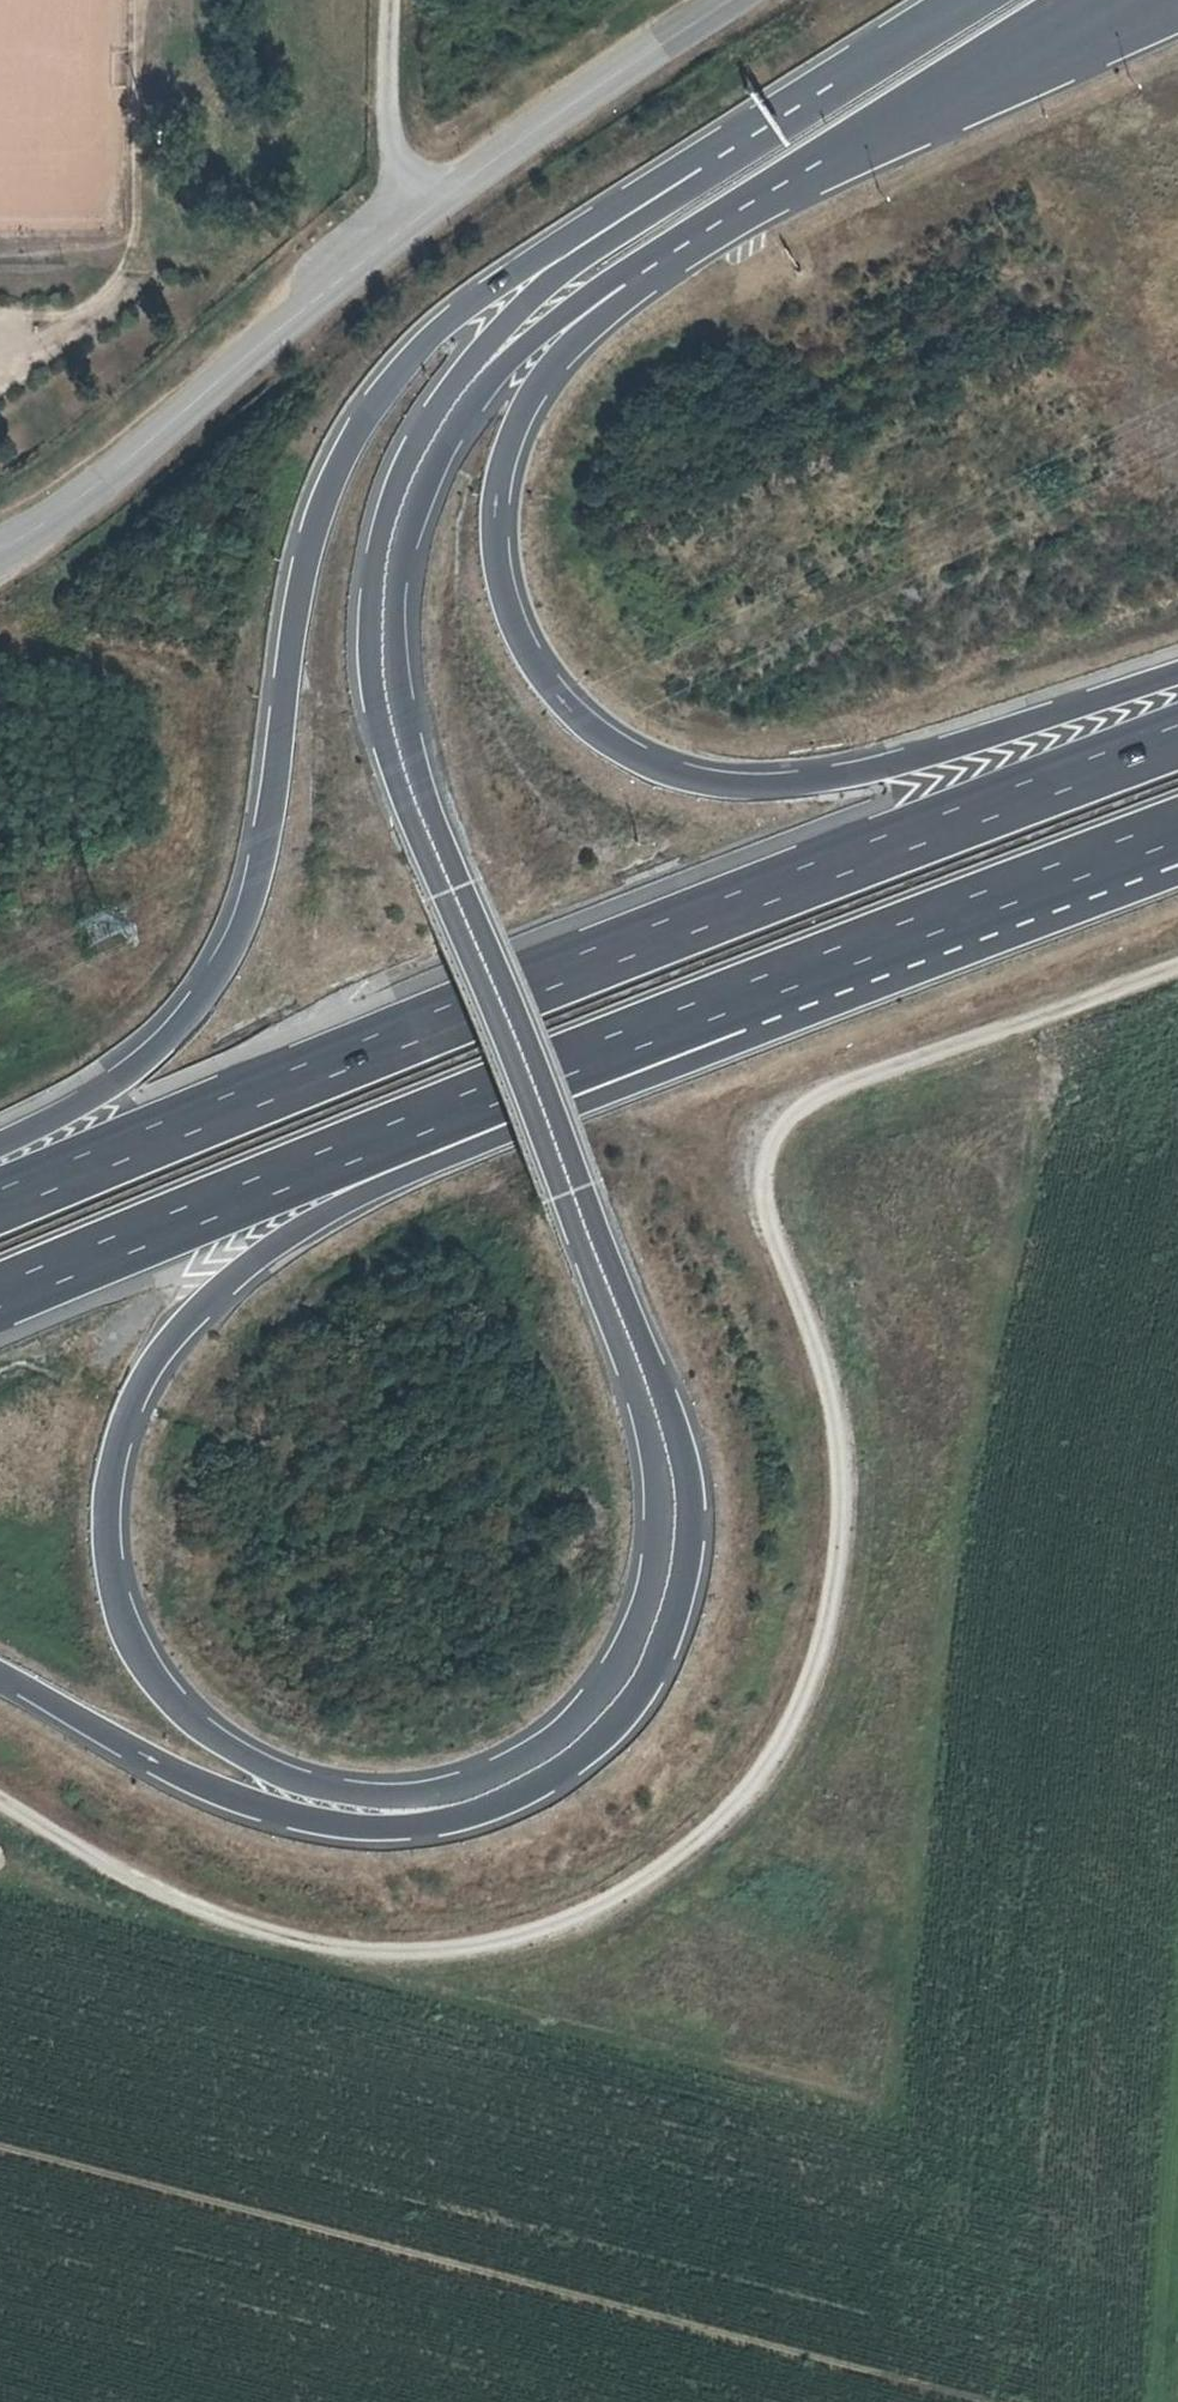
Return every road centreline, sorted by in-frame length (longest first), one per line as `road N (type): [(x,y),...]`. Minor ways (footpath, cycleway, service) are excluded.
road 1 (motorway): [(631,214),(504,324),(448,392),(403,467),(380,549),(370,639),(377,715),(403,798),(611,1328),(645,1437),(661,1536),(647,1609),(614,1682),(541,1751),(459,1788),(326,1788),(233,1752),(164,1695),(126,1618),(111,1553),(111,1489),(152,1367),(204,1304),(261,1253),(433,1164),(495,1090)]
road 2 (motorway): [(0,1673),(205,1787),(317,1822),(425,1827),(514,1805),(566,1777),(611,1741),(653,1686),(684,1609),(696,1533),(681,1439),(425,784),(407,700),(404,620),(437,475),(465,427),(557,326),(620,282)]
road 3 (track): [(0,1801),(229,1921),(352,1947),(433,1956),(528,1942),(636,1900),(769,1773),(824,1652),(858,1495),(826,1338),(765,1199),(769,1136),(805,1098),(1177,970)]
road 4 (motorway): [(1177,735),(706,915),(0,1202)]
road 5 (motorway): [(631,214),(443,323),(381,392),(326,492),(296,611),(266,827),(237,933),(174,1036),(108,1086),(0,1141)]
road 6 (motorway): [(1177,667),(864,769),(769,782),(689,776),(600,737),(551,687),(517,628),(500,551),(508,478),(555,374),(620,282)]
road 7 (unclassified): [(0,547),(163,428),(319,284),(730,0)]
road 8 (motorway): [(495,1090),(1177,824)]
road 9 (motorway): [(620,282),(1101,0)]
road 10 (motorway): [(0,1293),(495,1090)]
road 11 (motorway): [(972,0),(631,214)]

